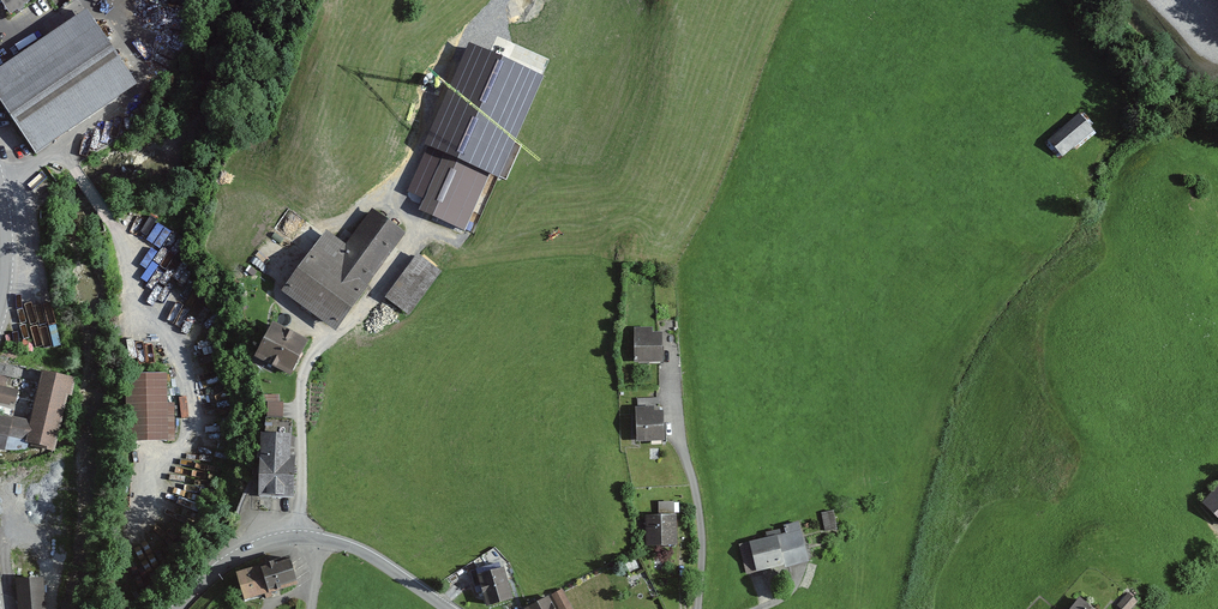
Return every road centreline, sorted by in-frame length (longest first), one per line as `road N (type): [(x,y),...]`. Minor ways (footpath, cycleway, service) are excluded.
road 1 (track): [(509,0),(412,212),(407,253),(303,372),(298,537)]
road 2 (unclassified): [(178,608),(237,557),(314,537),(362,551),(449,608)]

